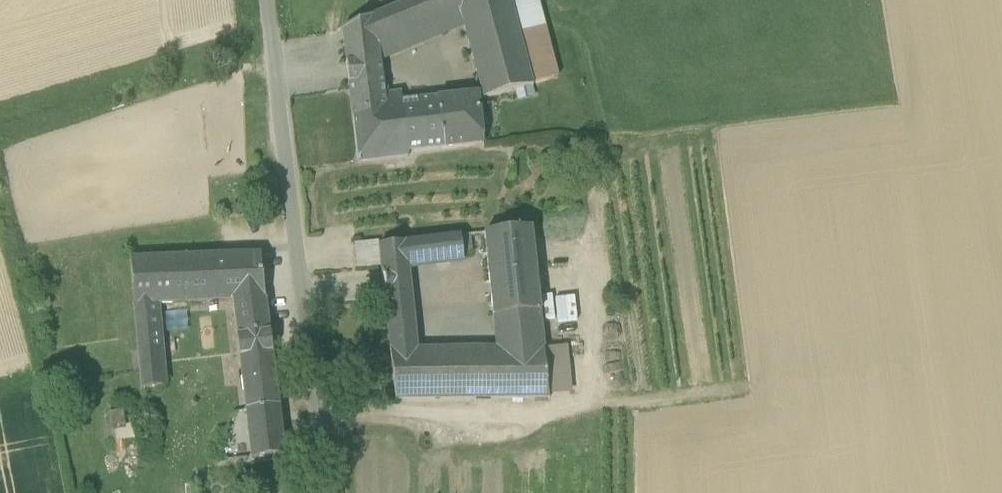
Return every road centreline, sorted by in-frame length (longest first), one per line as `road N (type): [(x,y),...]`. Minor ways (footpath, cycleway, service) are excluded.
road 1 (residential): [(330,492),(269,0)]

